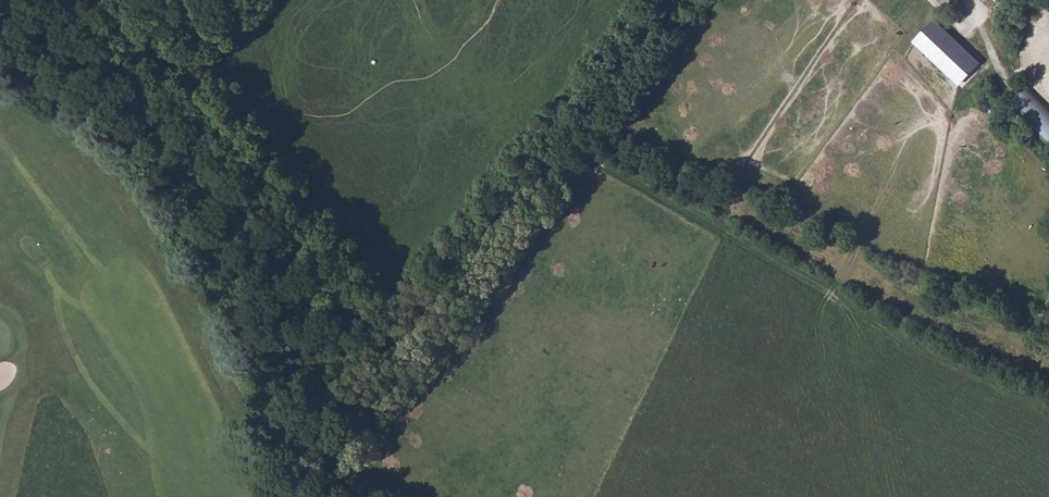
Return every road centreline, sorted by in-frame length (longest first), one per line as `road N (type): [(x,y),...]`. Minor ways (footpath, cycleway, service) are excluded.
road 1 (track): [(397,352),(110,0)]
road 2 (track): [(680,0),(397,352)]

